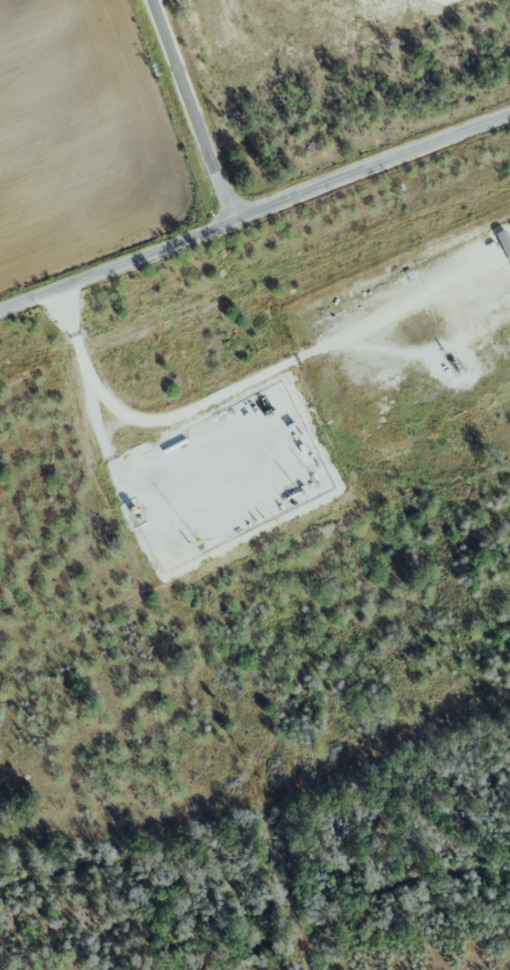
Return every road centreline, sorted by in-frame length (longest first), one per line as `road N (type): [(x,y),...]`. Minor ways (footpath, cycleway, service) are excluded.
road 1 (residential): [(0,310),(509,113)]
road 2 (residential): [(233,220),(151,0)]

